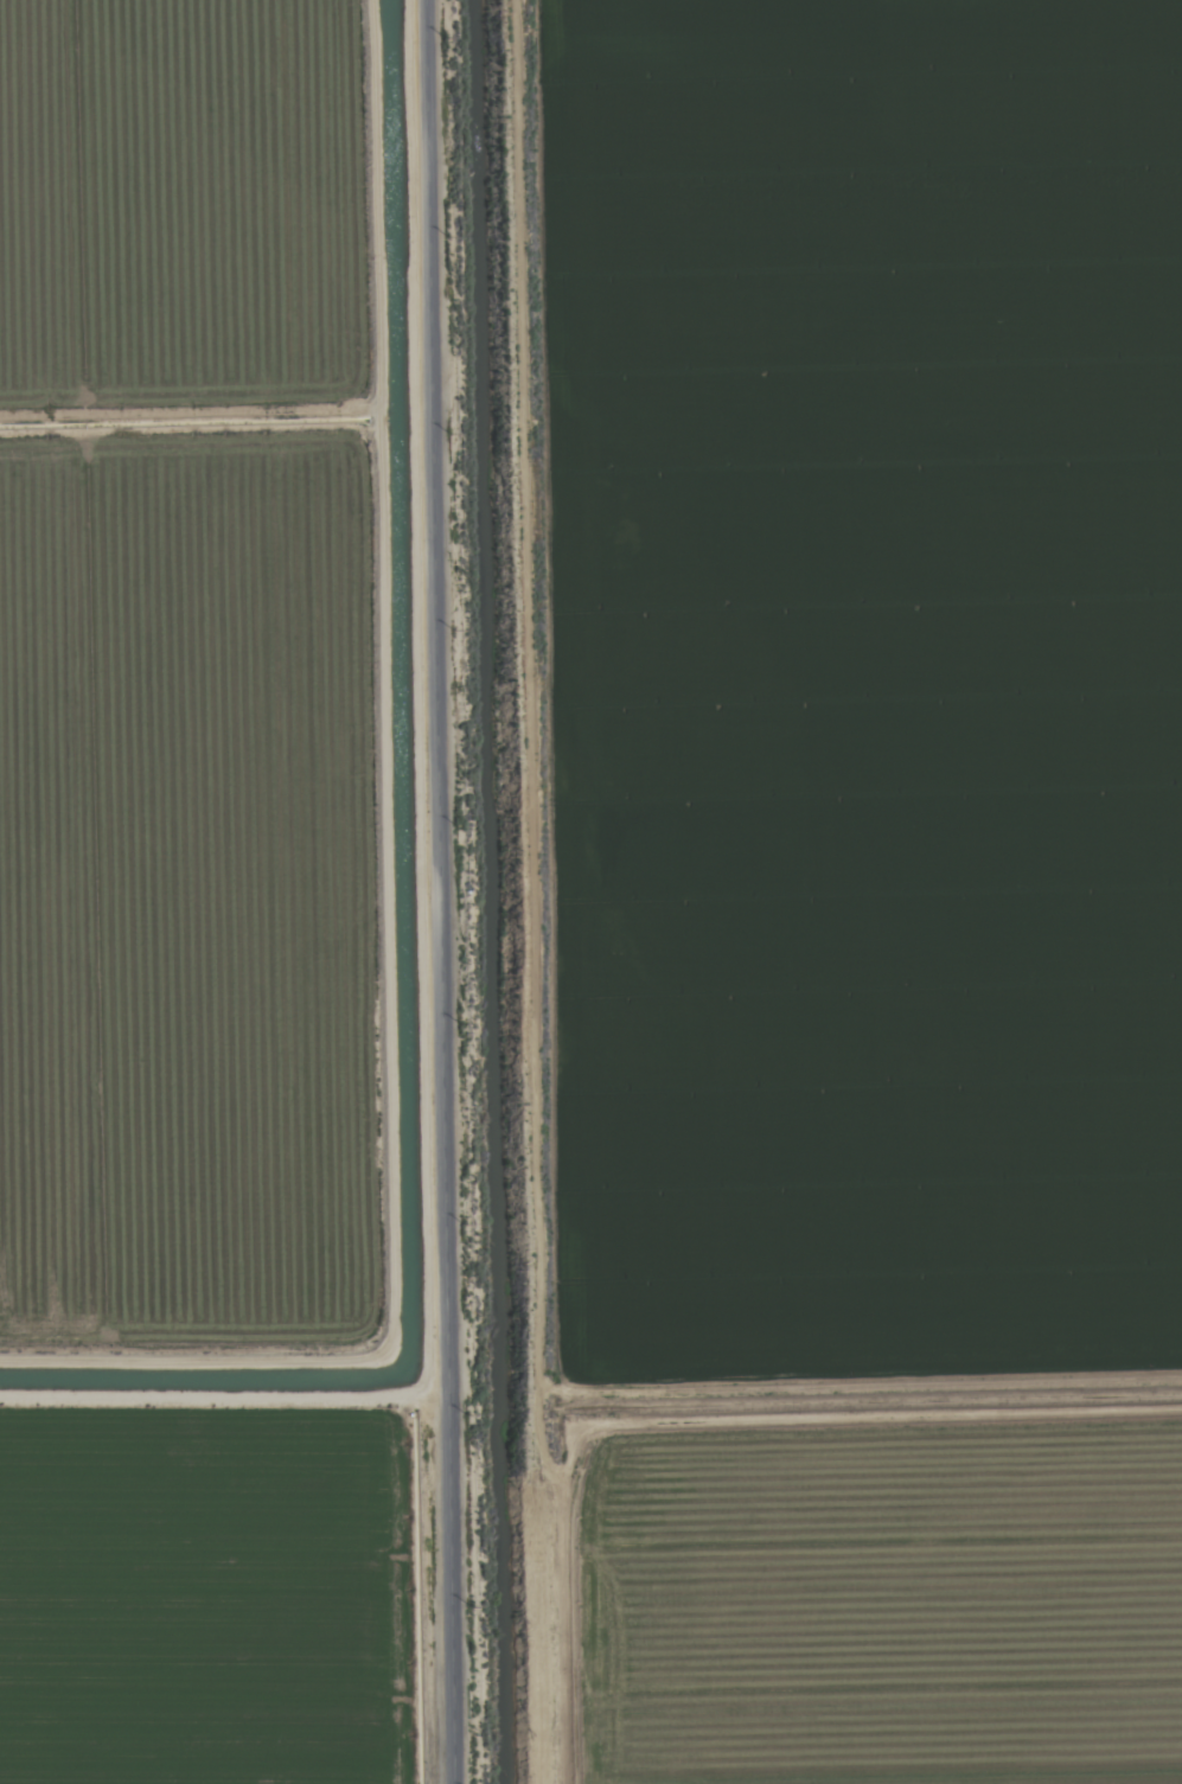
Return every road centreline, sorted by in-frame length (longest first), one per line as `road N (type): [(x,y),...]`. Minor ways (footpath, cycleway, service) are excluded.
road 1 (residential): [(457,1783),(429,0)]

